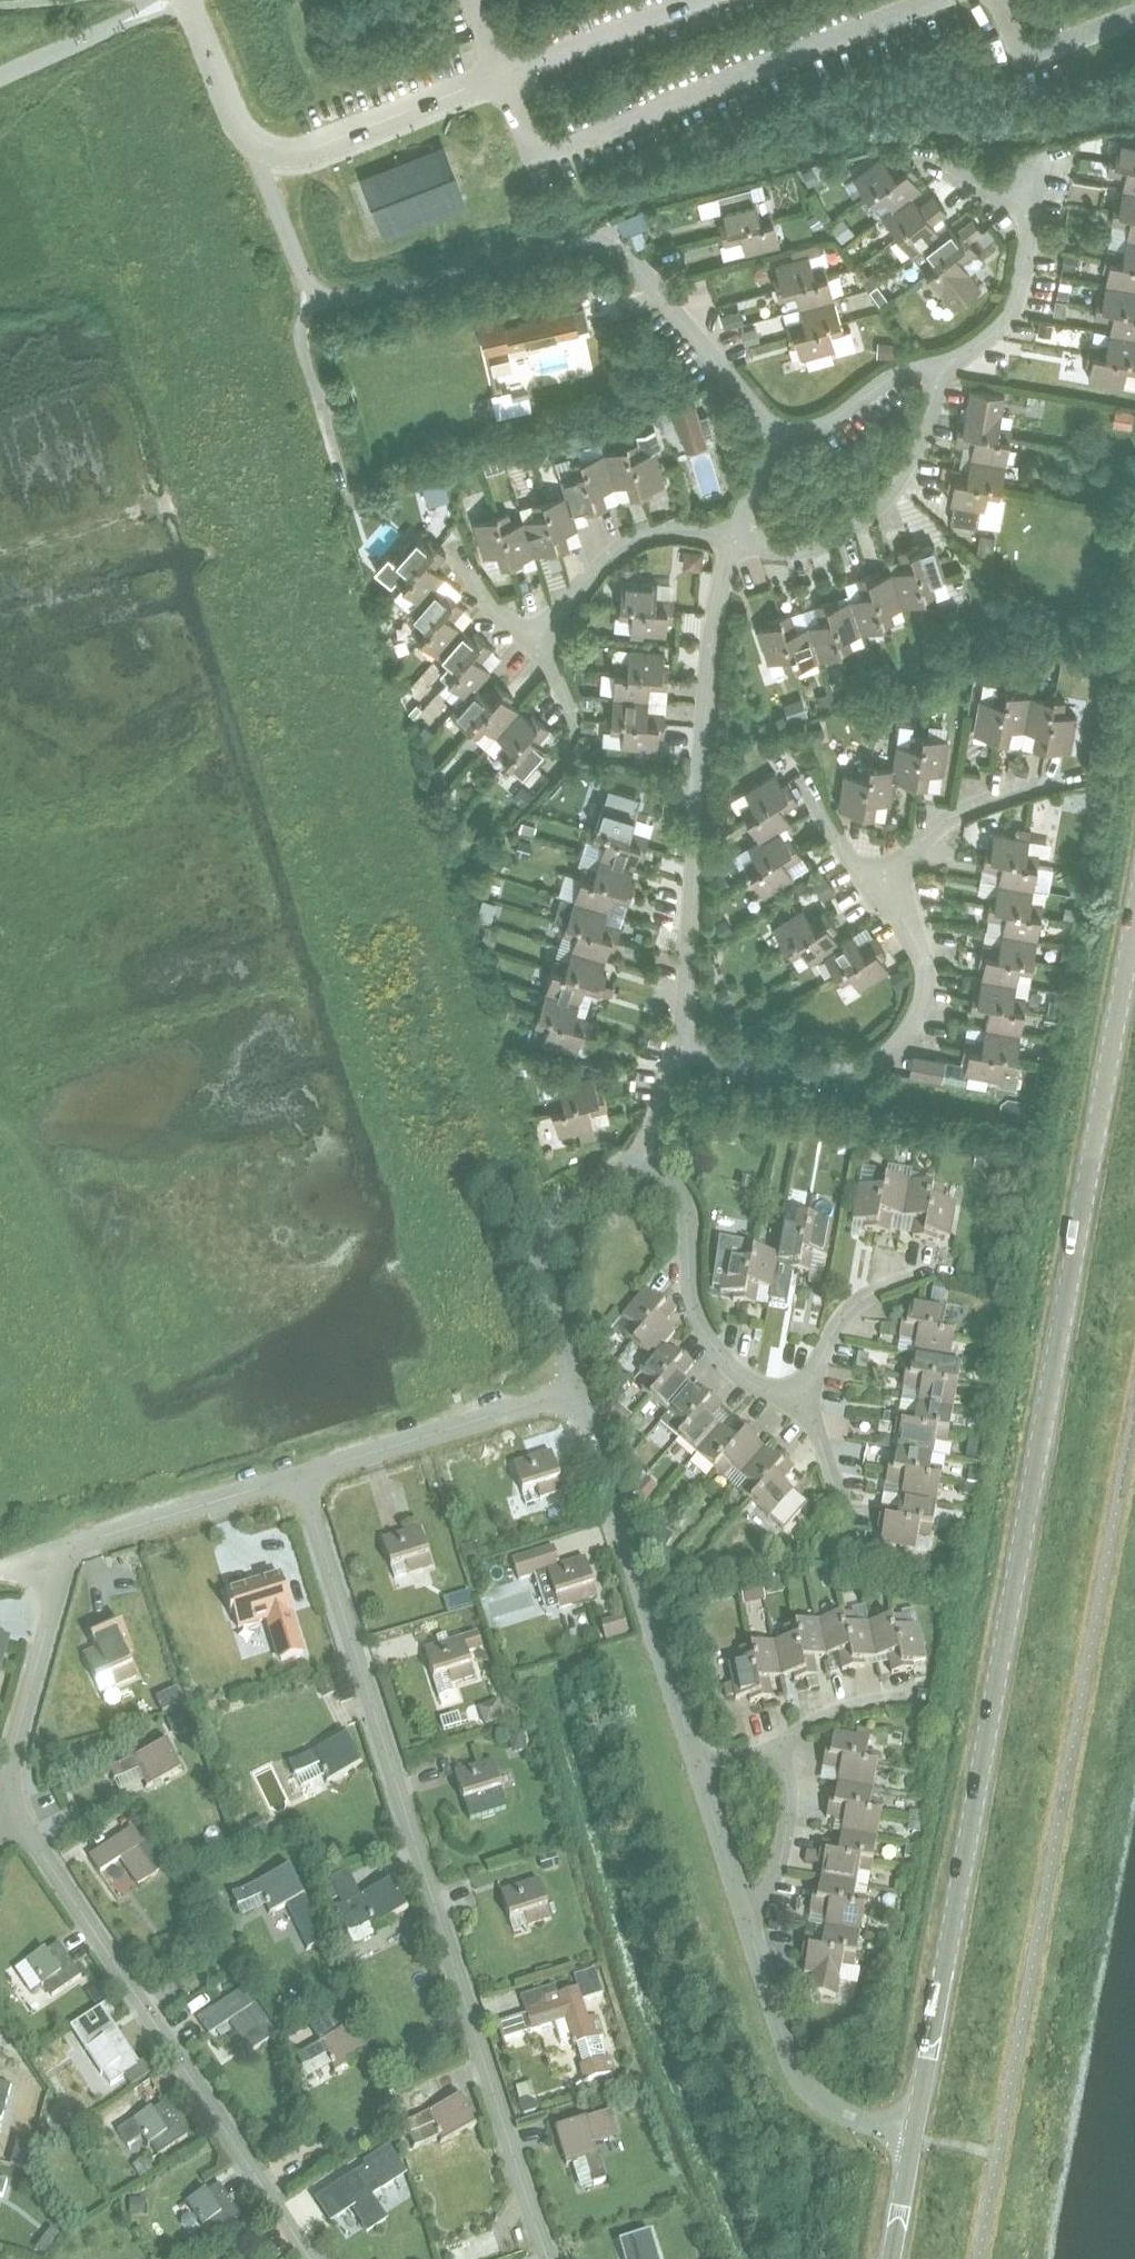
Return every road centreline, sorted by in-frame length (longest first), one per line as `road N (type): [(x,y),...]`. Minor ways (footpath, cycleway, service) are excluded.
road 1 (tertiary): [(914,2133),(1134,919)]
road 2 (residential): [(777,432),(632,260),(609,246),(571,243),(342,298),(316,291),(260,170)]
road 3 (residential): [(678,1048),(710,636),(735,537)]
road 4 (residential): [(678,1048),(813,1067),(876,1059),(910,1024),(924,980),(888,881)]
road 5 (residential): [(697,1766),(580,1390)]
road 6 (residential): [(946,367),(1009,314),(1028,206),(943,172),(913,150)]
road 7 (residential): [(801,1408),(736,1371),(698,1318),(690,1212),(672,1178),(644,1161)]
road 8 (residential): [(735,537),(799,549),(849,529),(896,479),(946,367)]
road 9 (residential): [(914,2133),(847,2118),(798,2079),(745,1922)]
road 10 (residential): [(300,1477),(580,1390)]
road 11 (residential): [(580,1390),(542,1261),(542,1231),(564,1199),(644,1161)]
road 12 (residential): [(260,170),(502,76)]
road 13 (residential): [(550,640),(569,599),(619,547),(669,531),(735,537)]
road 14 (residential): [(888,881),(931,831),(961,812),(1081,778)]
road 15 (residential): [(0,78),(170,0)]
road 16 (residential): [(777,432),(829,420),(897,373),(946,367)]
road 17 (residential): [(260,170),(188,0)]
road 18 (residential): [(801,1408),(839,1331),(864,1302),(918,1276)]
road 19 (residential): [(745,1922),(772,1890),(789,1832),(785,1754)]
road 20 (residential): [(745,1922),(697,1766)]
road 21 (residential): [(785,1754),(803,1728),(850,1707),(913,1694)]
road 22 (residential): [(550,640),(512,624),(460,548)]
road 23 (residential): [(888,881),(852,861),(809,785)]
road 24 (tertiary): [(891,2258),(914,2133)]
road 25 (residential): [(570,755),(572,703),(550,640)]

